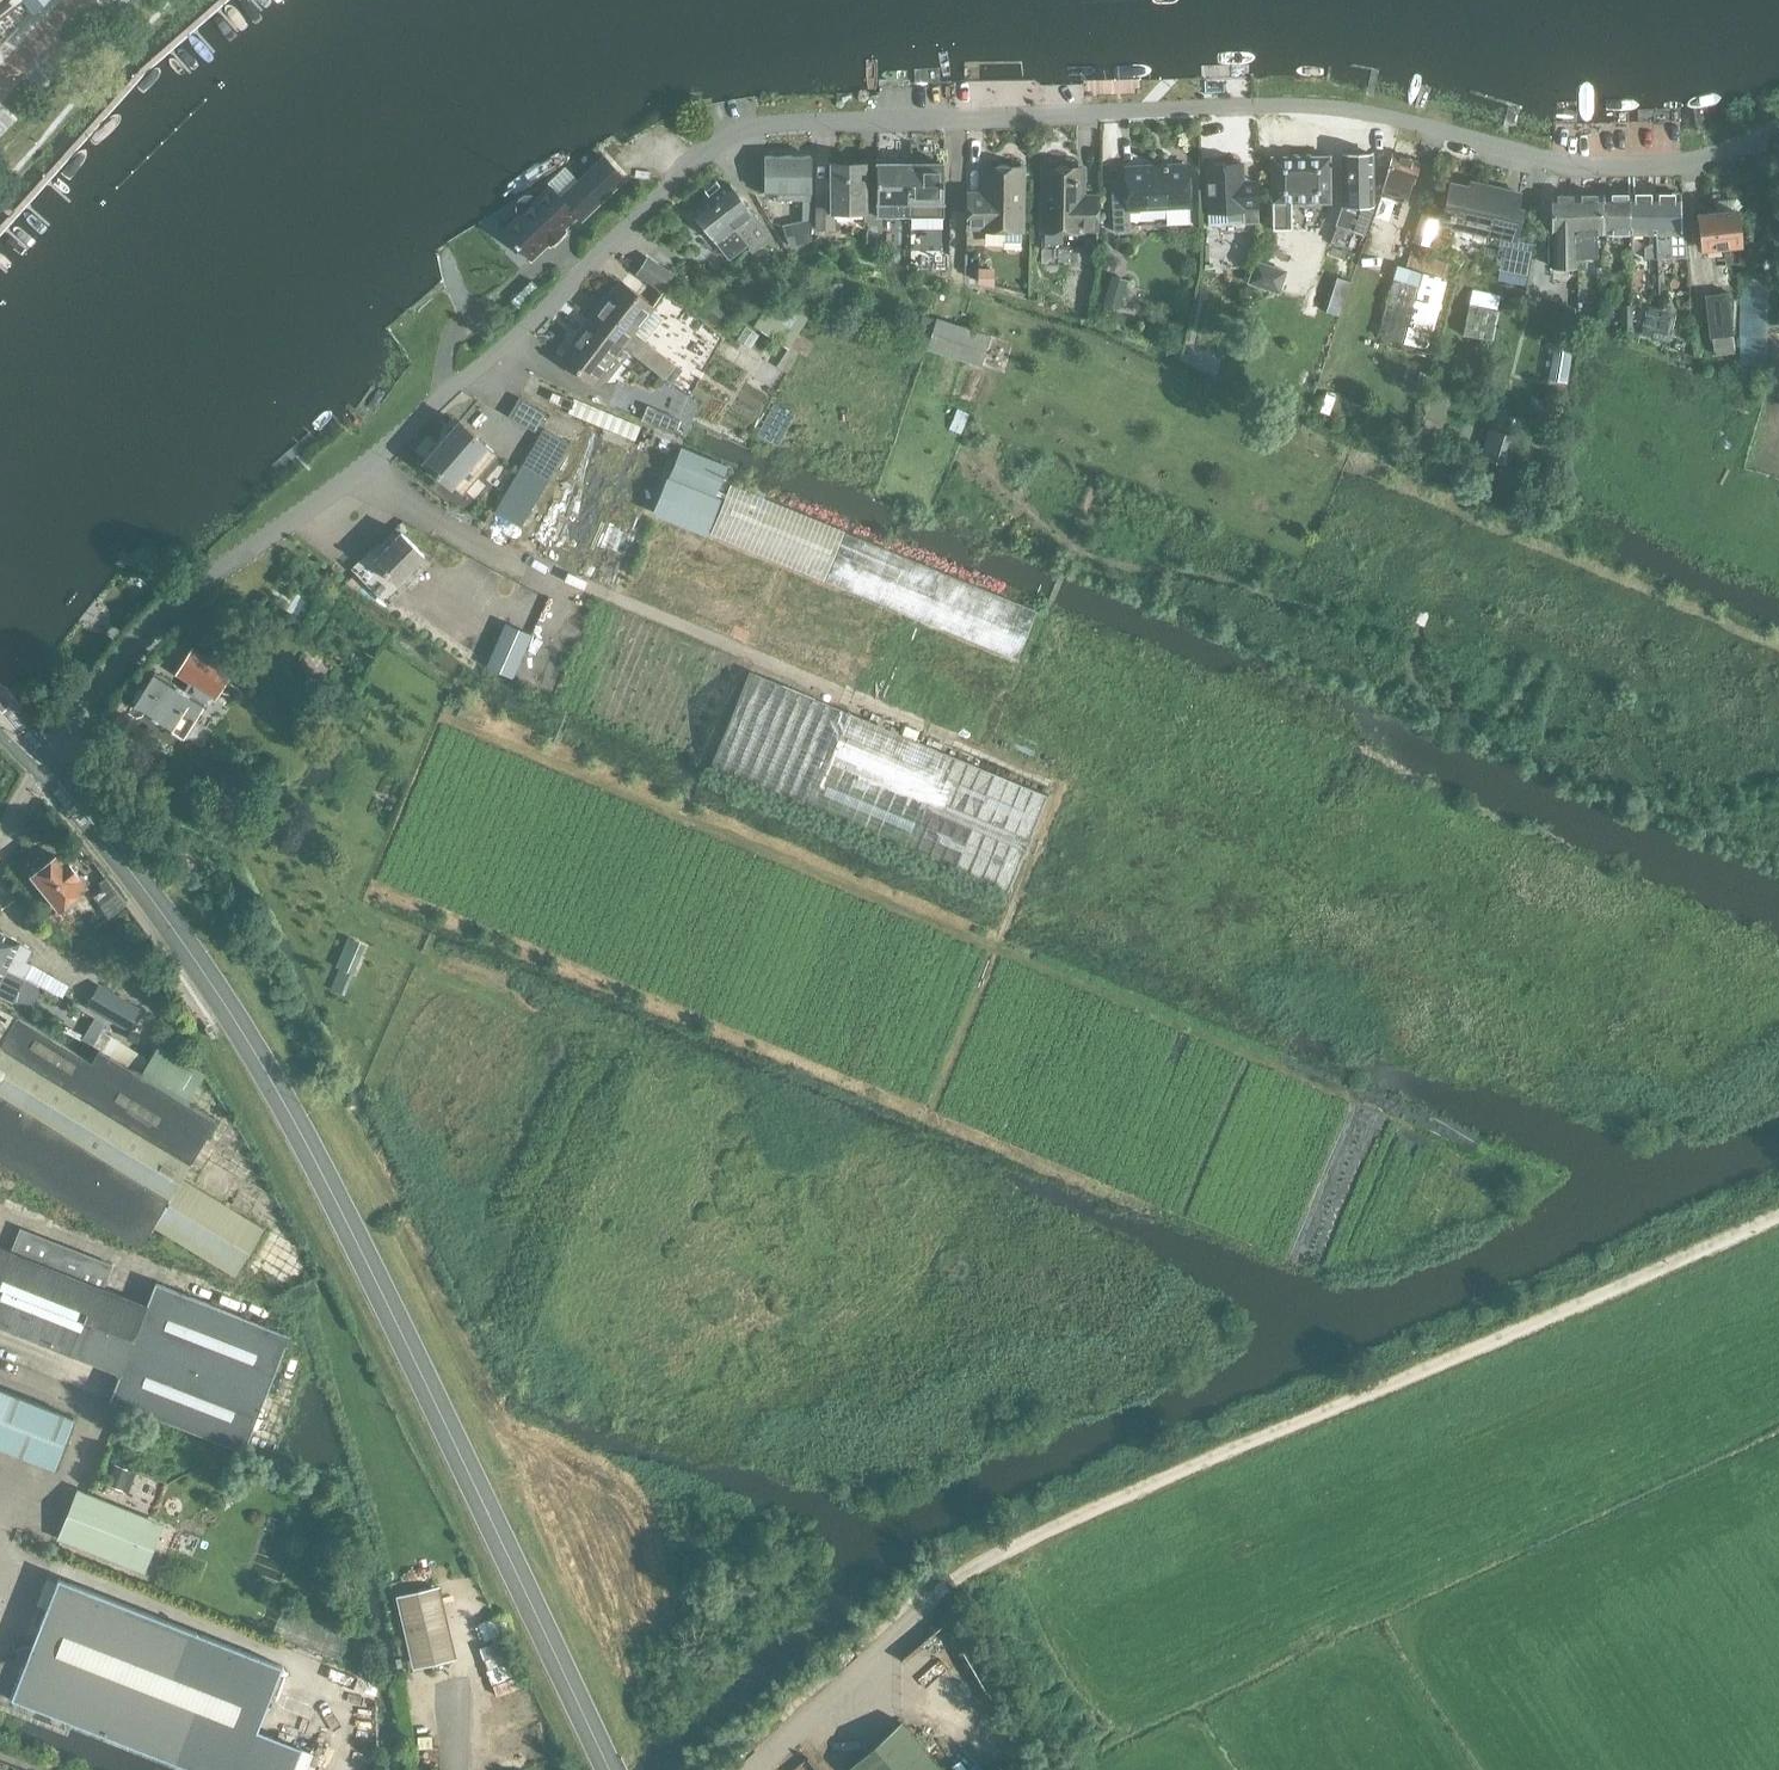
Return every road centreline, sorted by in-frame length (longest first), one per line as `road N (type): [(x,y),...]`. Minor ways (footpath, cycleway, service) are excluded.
road 1 (unclassified): [(0,848),(43,765),(172,612),(369,469),(516,341),(715,149),(752,130),(1310,104),(1538,157),(1676,166),(1778,130)]
road 2 (track): [(1778,1208),(1016,1545),(950,1585)]

